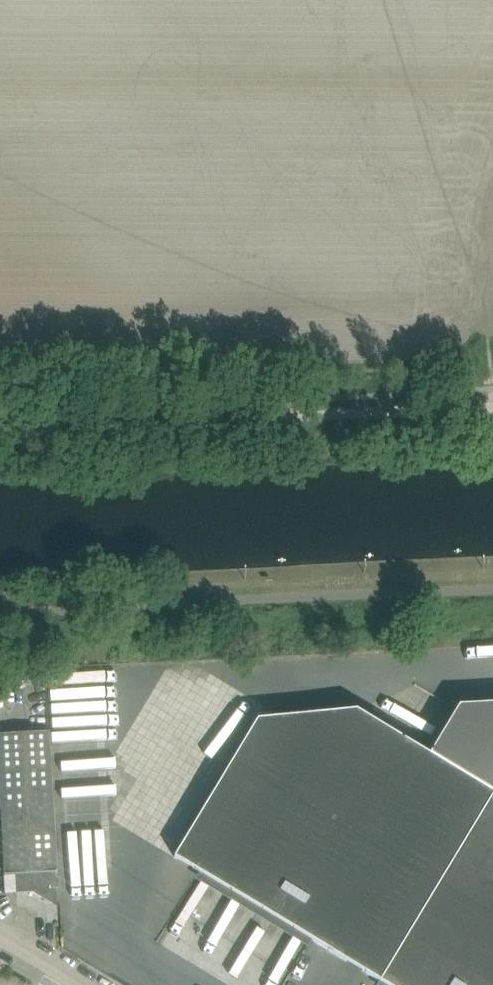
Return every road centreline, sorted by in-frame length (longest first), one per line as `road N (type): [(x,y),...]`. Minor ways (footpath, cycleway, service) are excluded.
road 1 (track): [(0,434),(492,406)]

